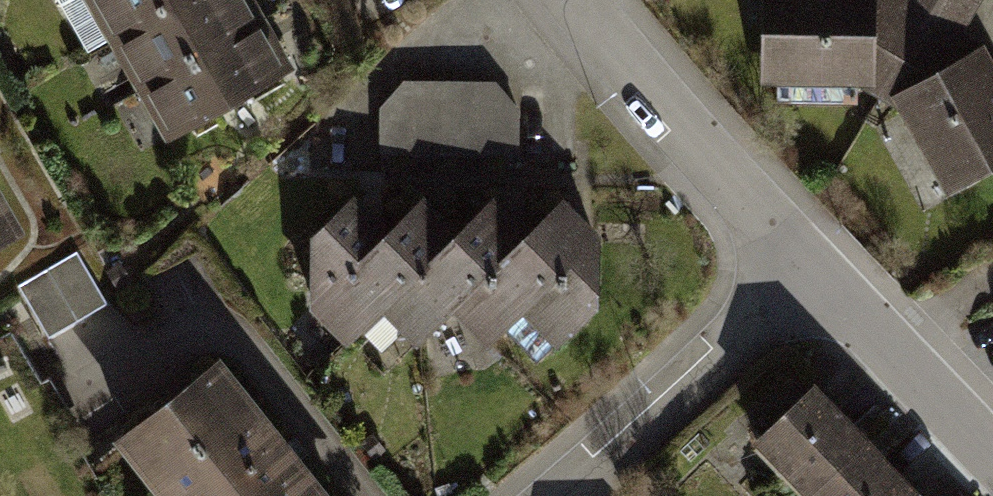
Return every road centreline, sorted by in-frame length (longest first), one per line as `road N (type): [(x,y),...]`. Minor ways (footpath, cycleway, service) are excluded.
road 1 (residential): [(816,273),(574,0)]
road 2 (residential): [(559,495),(816,273)]
road 3 (residential): [(992,461),(816,273)]

